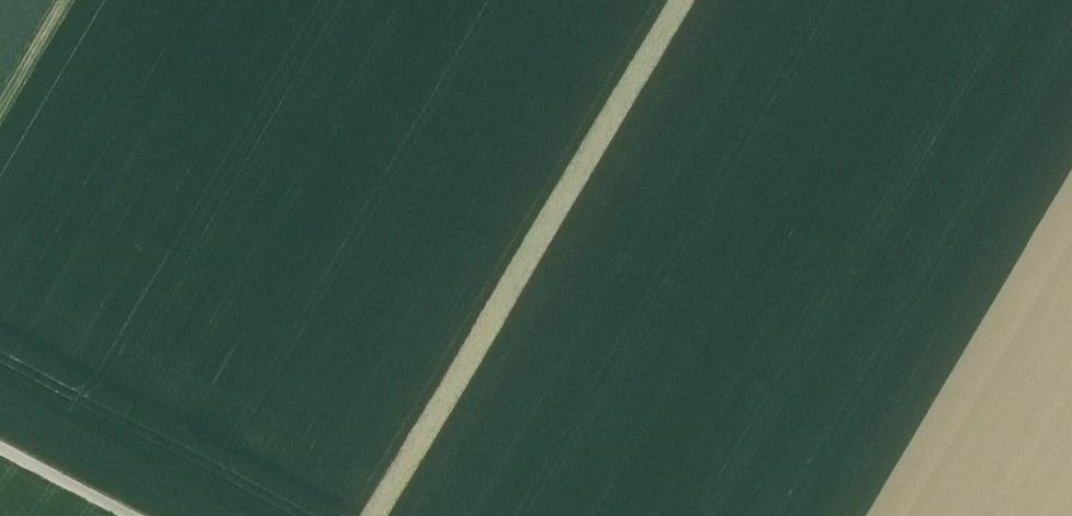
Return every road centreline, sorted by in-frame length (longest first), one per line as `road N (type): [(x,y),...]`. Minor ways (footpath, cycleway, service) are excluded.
road 1 (track): [(0,447),(132,515)]
road 2 (track): [(64,0),(0,107)]

